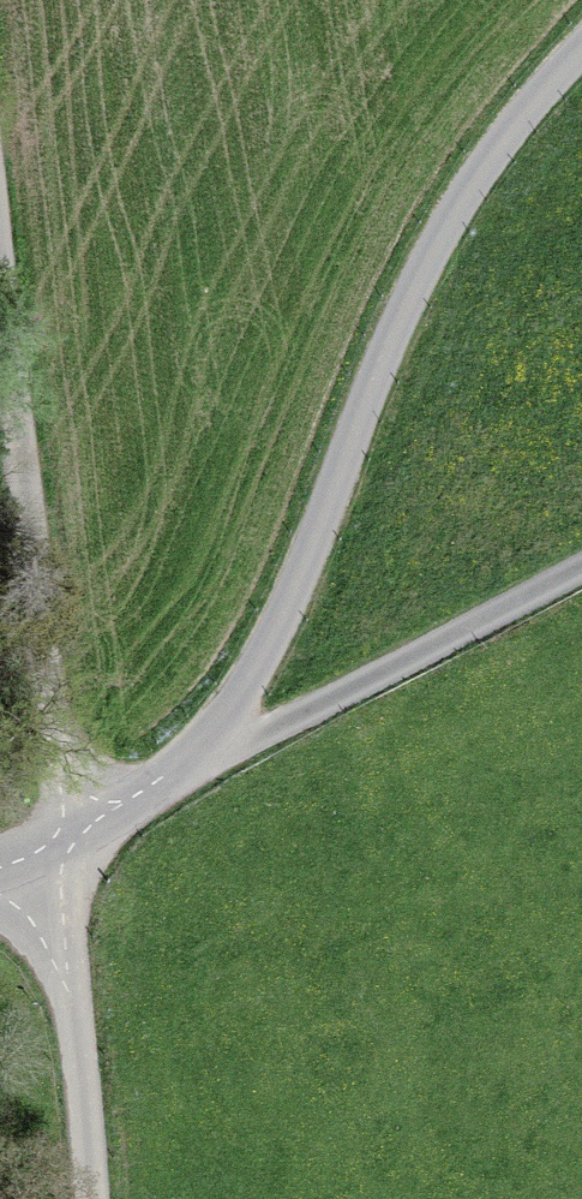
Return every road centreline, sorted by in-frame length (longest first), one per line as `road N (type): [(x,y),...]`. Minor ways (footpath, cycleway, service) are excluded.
road 1 (unclassified): [(581,55),(490,159),(439,243),(392,341),(317,546),(222,752),(71,877)]
road 2 (unclassified): [(71,877),(0,198)]
road 3 (track): [(581,567),(222,752)]
road 4 (unclassified): [(71,877),(90,1198)]

